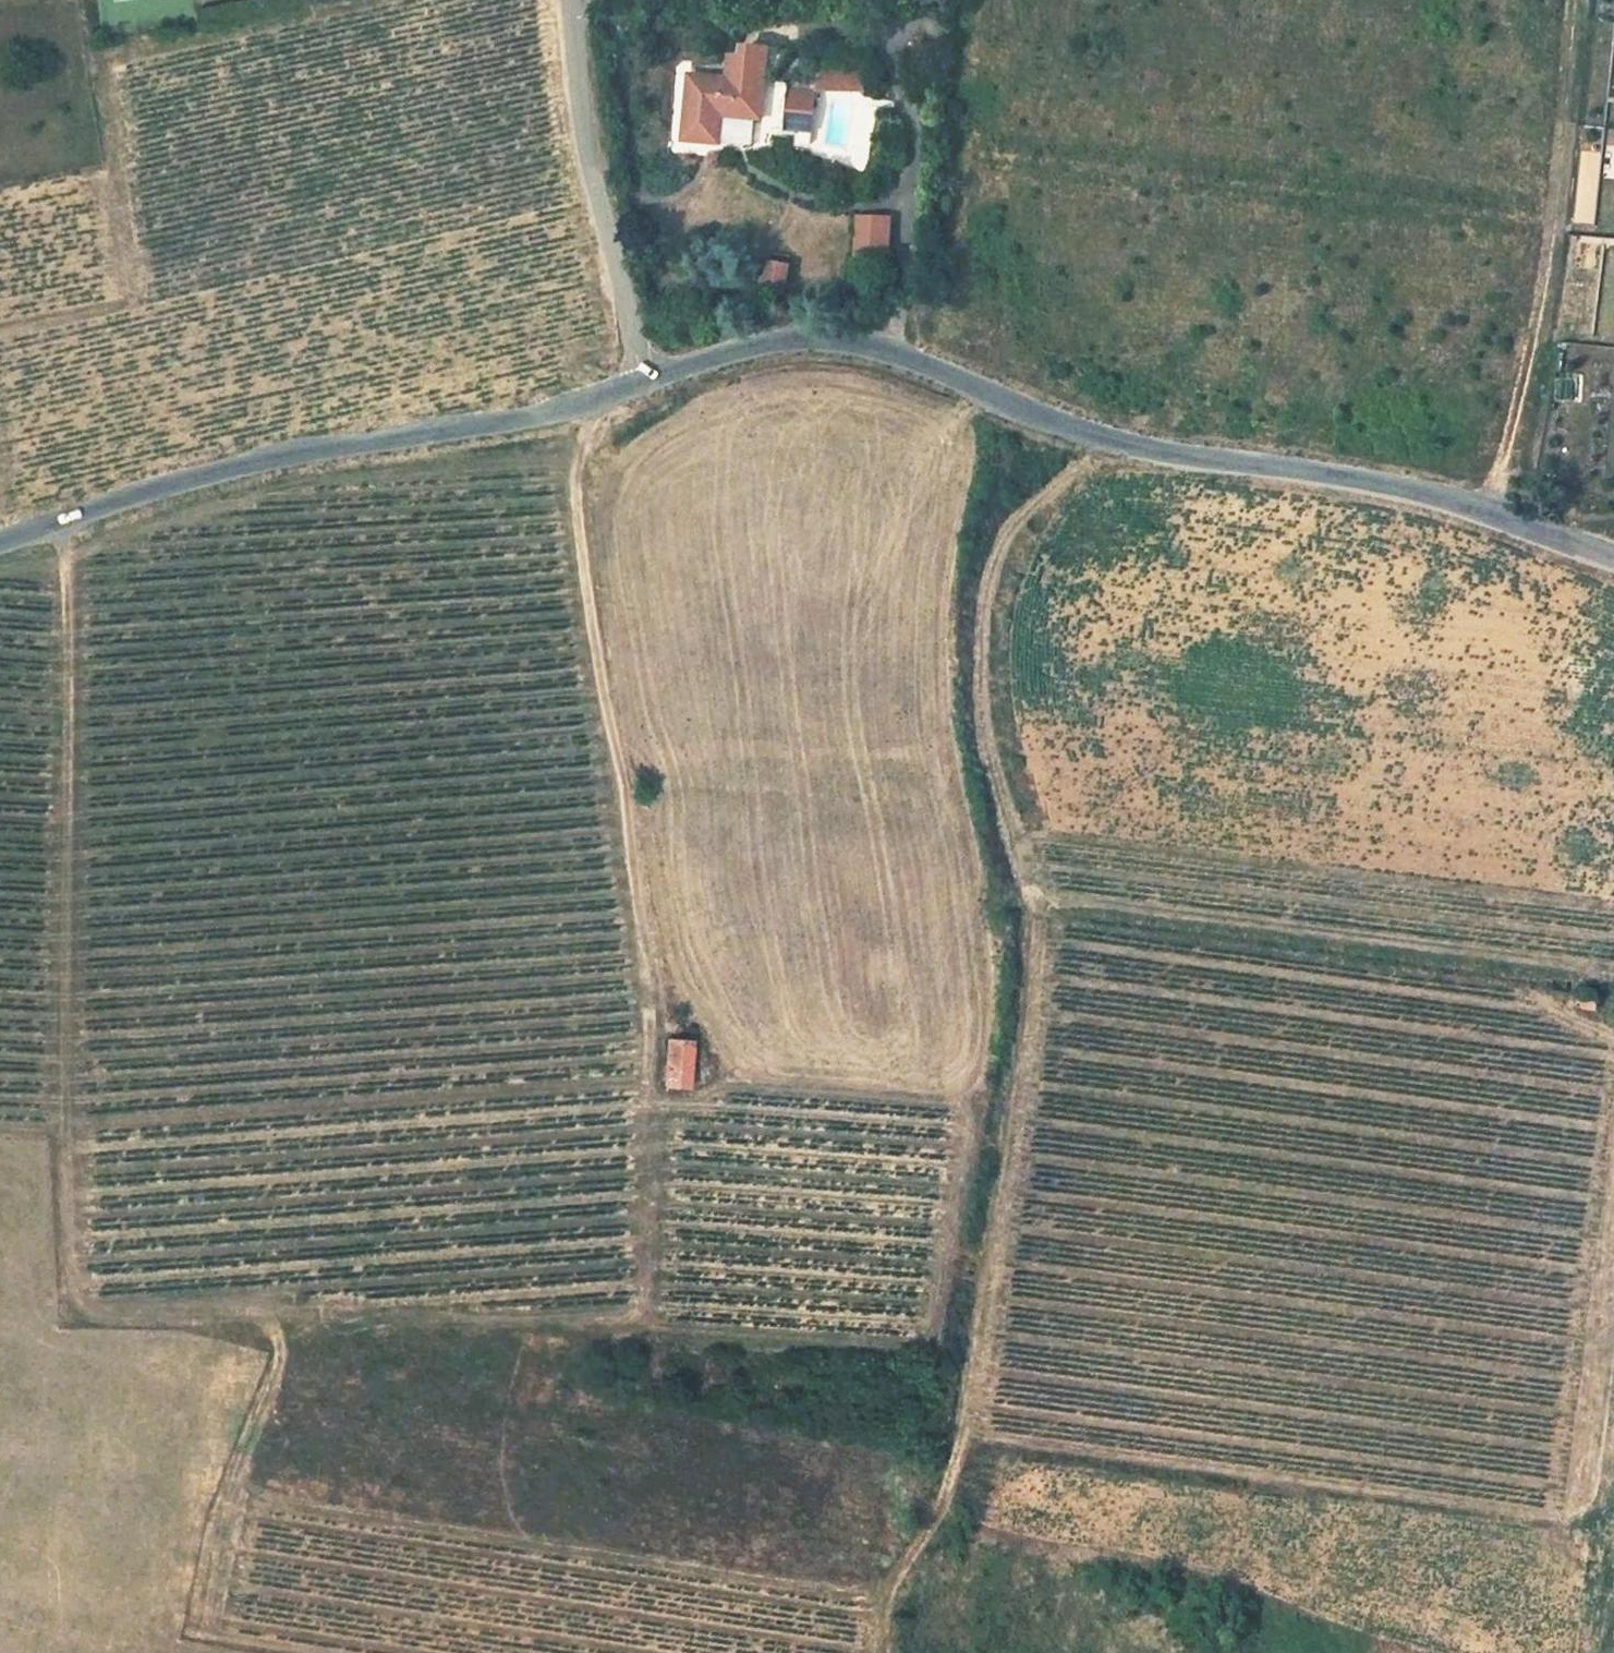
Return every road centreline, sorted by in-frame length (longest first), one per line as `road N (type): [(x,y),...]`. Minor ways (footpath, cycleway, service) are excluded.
road 1 (track): [(881,1652),(893,1581),(955,1479),(1017,1111),(1033,957),(1034,903),(982,714),(984,603),(1010,527),(1109,439)]
road 2 (residential): [(1613,559),(1395,487),(1109,439),(854,340),(786,337),(642,378)]
road 3 (track): [(65,1133),(76,1300),(84,1312),(259,1306),(277,1337),(281,1354),(233,1472),(206,1625),(351,1652)]
road 4 (track): [(0,1130),(65,1133),(69,588),(60,521)]
road 5 (residential): [(642,378),(535,418),(278,456),(0,540)]
road 6 (residential): [(642,378),(583,123),(571,0)]

